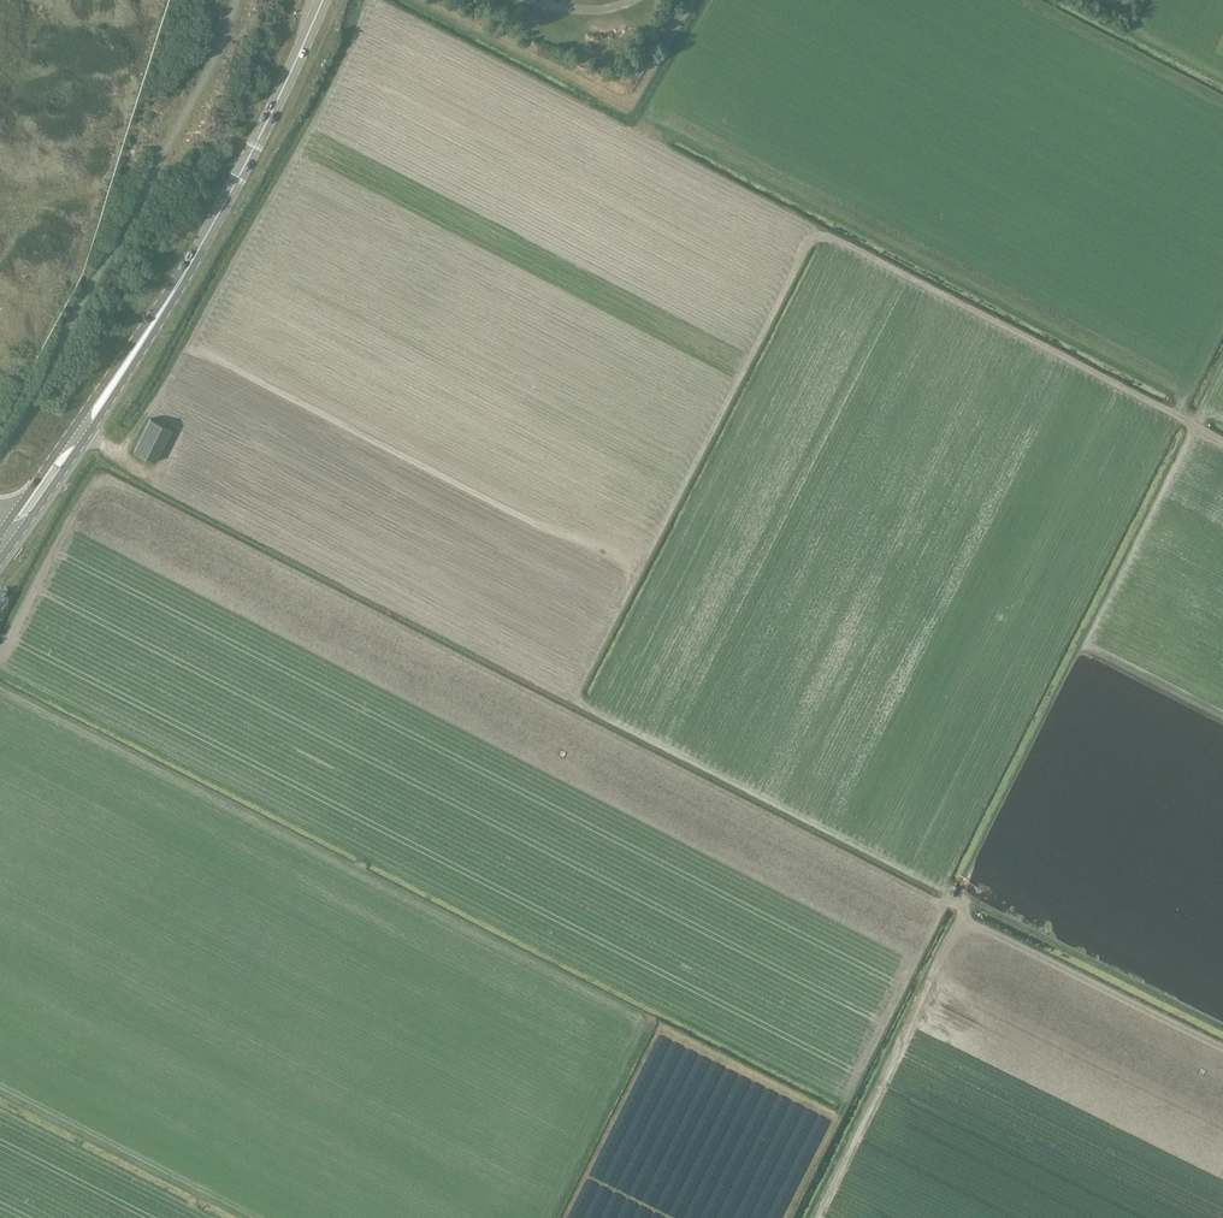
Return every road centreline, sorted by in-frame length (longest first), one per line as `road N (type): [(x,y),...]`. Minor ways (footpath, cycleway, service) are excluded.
road 1 (secondary): [(0,560),(71,460),(229,198),(322,0)]
road 2 (track): [(262,213),(167,387),(117,456),(84,438)]

